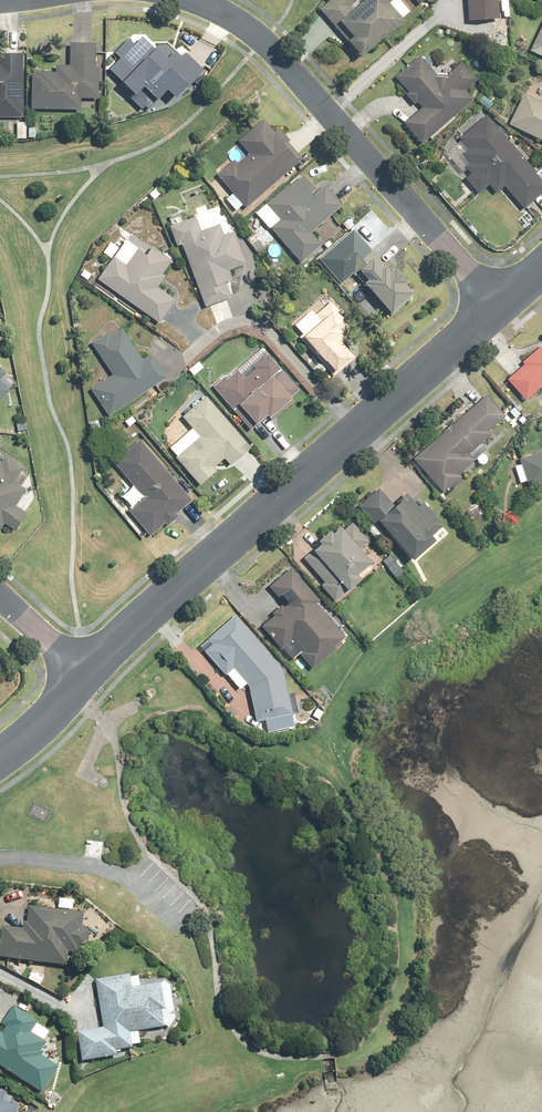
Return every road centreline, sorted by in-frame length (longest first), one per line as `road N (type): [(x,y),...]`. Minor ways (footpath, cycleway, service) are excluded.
road 1 (residential): [(499,308),(83,671)]
road 2 (residential): [(189,0),(265,45),(499,308)]
road 3 (residential): [(83,671),(0,760)]

